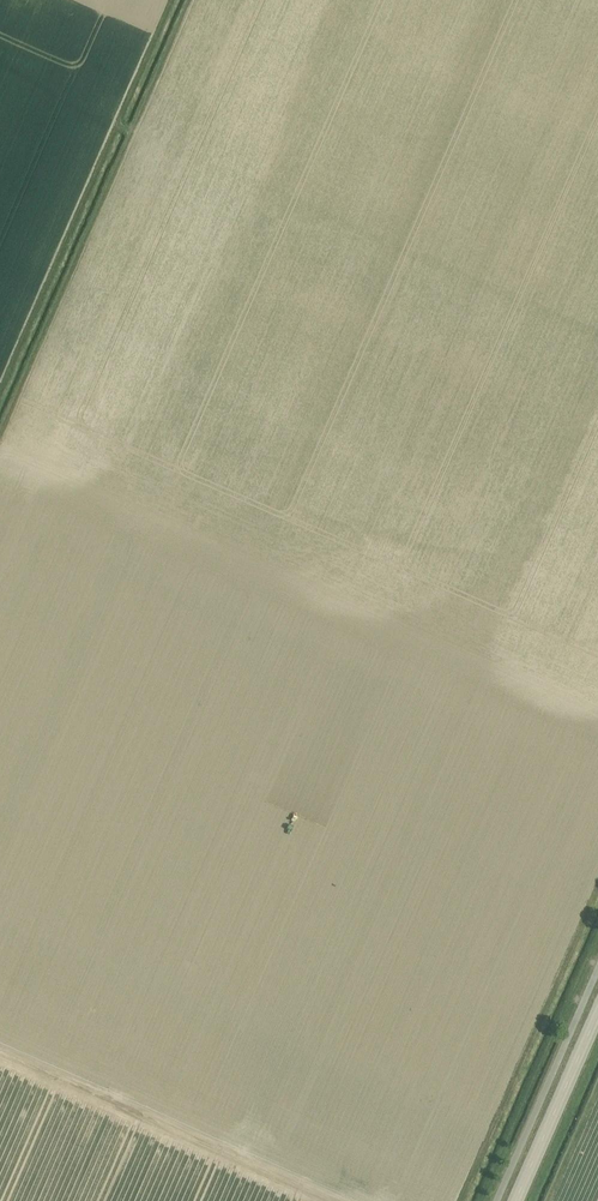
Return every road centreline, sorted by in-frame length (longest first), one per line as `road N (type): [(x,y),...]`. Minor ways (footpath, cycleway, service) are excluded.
road 1 (secondary): [(516,1200),(597,1012)]

